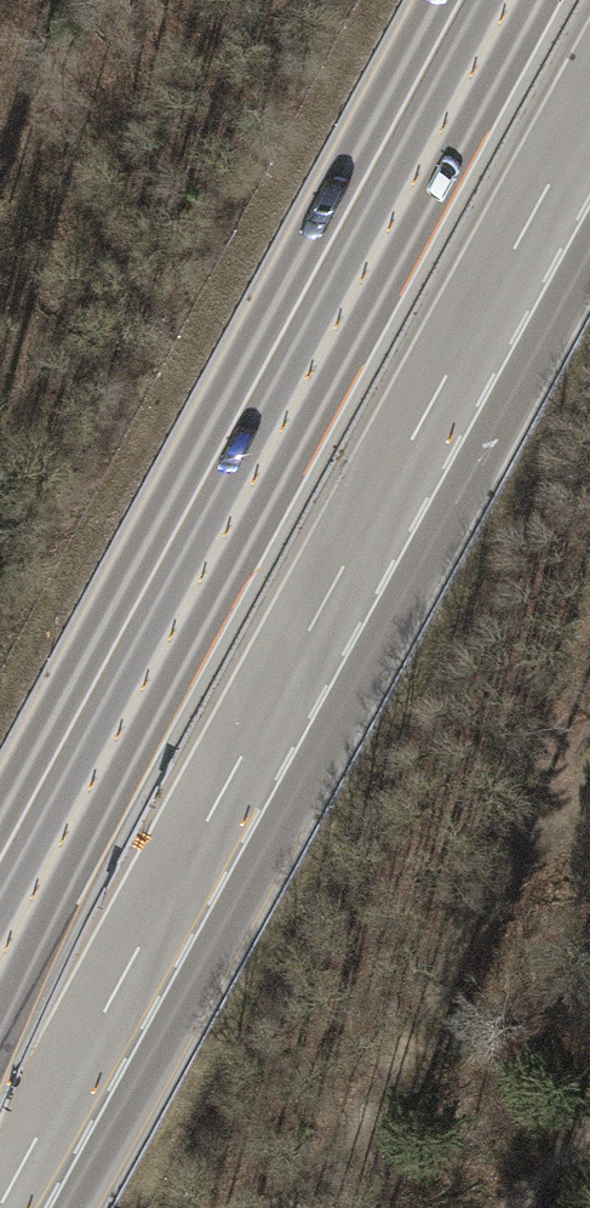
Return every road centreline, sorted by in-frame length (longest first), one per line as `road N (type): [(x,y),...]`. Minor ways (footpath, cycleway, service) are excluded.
road 1 (motorway): [(1,1207),(589,116)]
road 2 (motorway): [(507,0),(0,947)]

